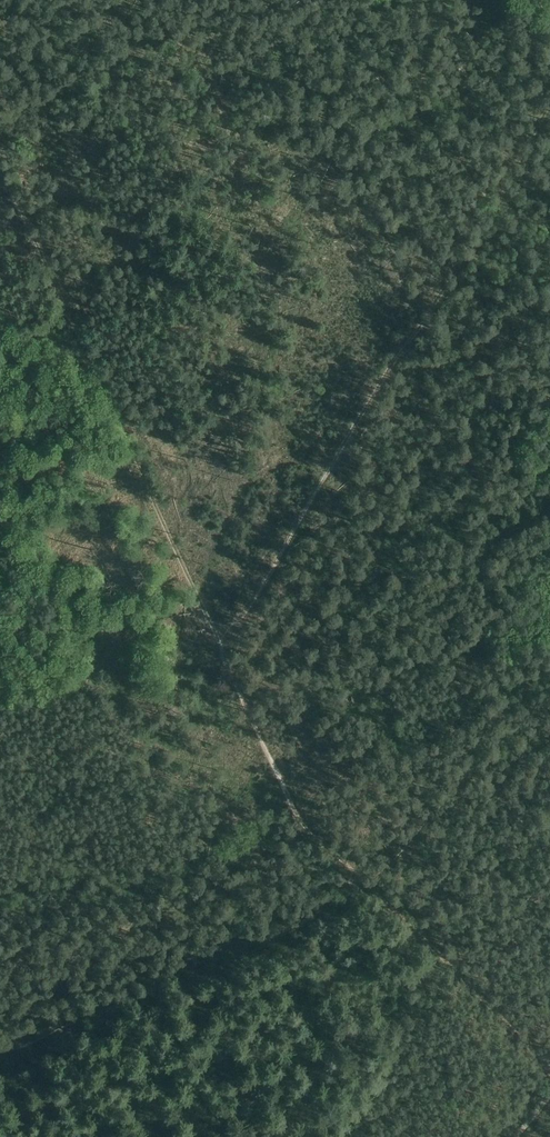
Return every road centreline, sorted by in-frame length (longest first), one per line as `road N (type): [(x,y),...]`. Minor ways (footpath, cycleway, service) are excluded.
road 1 (track): [(215,632),(249,608),(549,102)]
road 2 (track): [(215,632),(0,170)]
road 3 (track): [(361,880),(297,815),(215,632)]
road 4 (track): [(549,1067),(361,880)]

